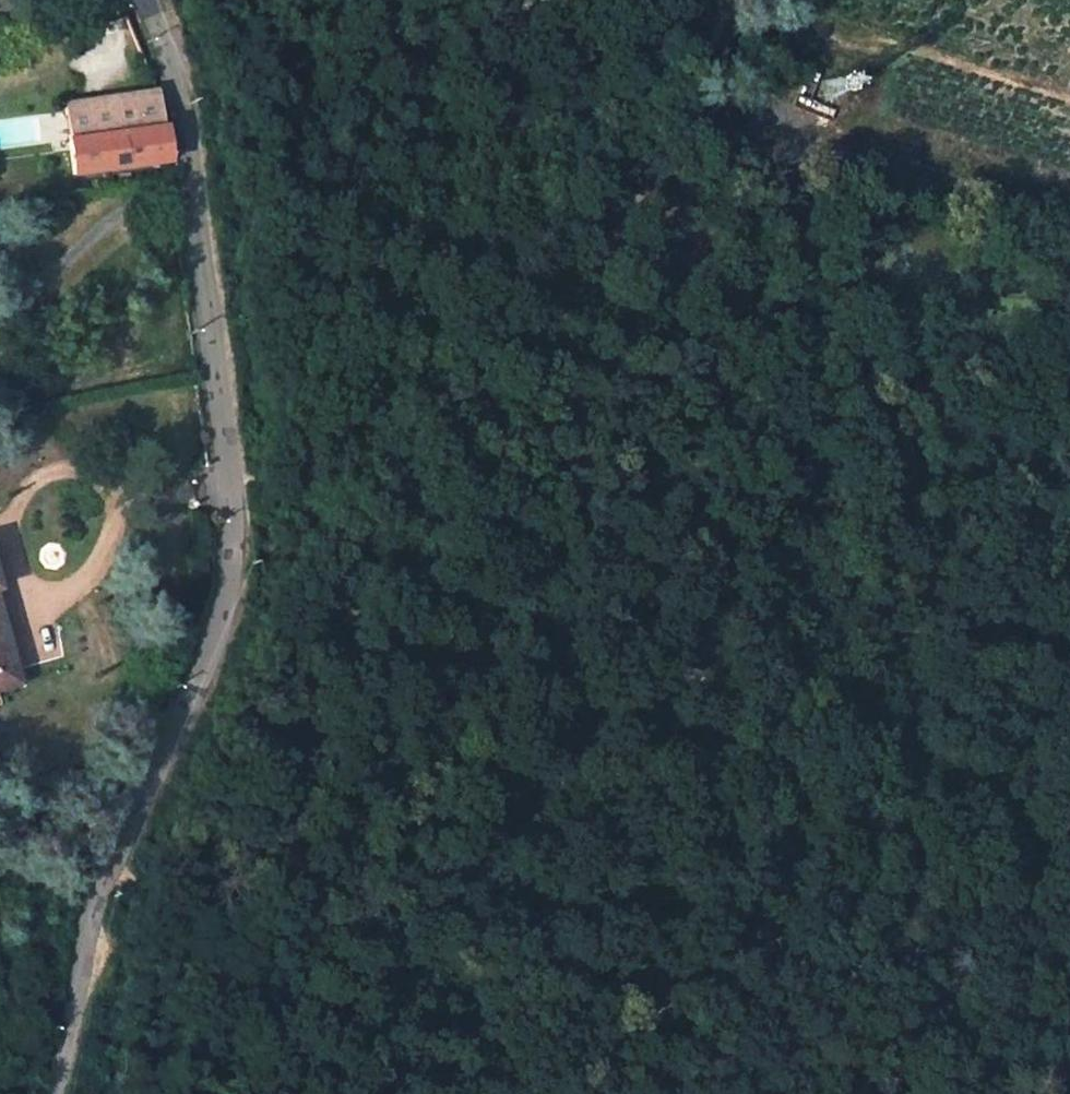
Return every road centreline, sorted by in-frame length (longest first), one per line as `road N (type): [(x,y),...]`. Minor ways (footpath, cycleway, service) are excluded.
road 1 (residential): [(144,0),(178,106),(232,553),(202,665),(101,879),(49,1093)]
road 2 (track): [(182,948),(175,915),(185,870),(364,518),(542,368),(734,0)]
road 3 (track): [(984,884),(688,662),(467,431)]
road 4 (track): [(522,1093),(825,903),(913,880),(984,884),(1069,903)]
road 5 (track): [(1069,219),(679,104)]
road 6 (track): [(101,879),(351,1093)]

